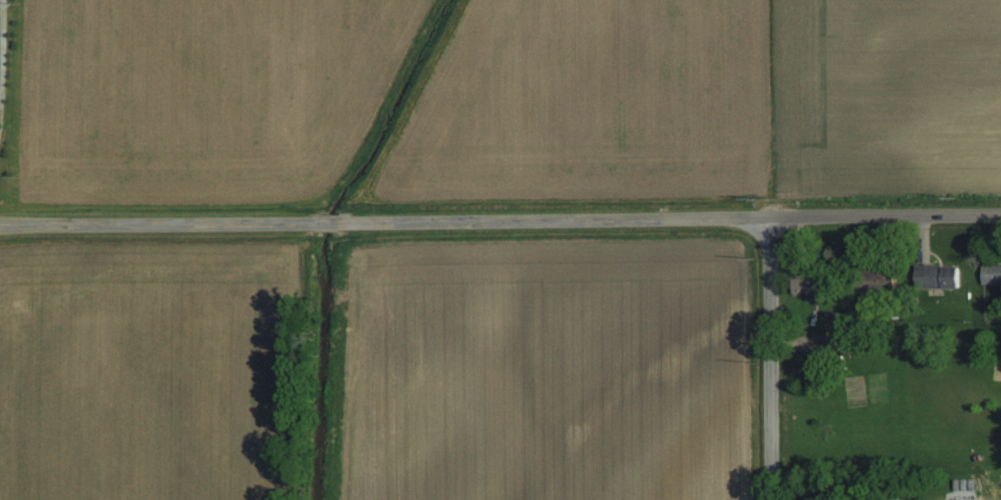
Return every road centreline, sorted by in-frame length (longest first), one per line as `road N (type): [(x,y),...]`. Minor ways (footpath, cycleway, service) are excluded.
road 1 (residential): [(340,225),(1000,217)]
road 2 (residential): [(0,225),(309,225)]
road 3 (residential): [(769,499),(767,219)]

